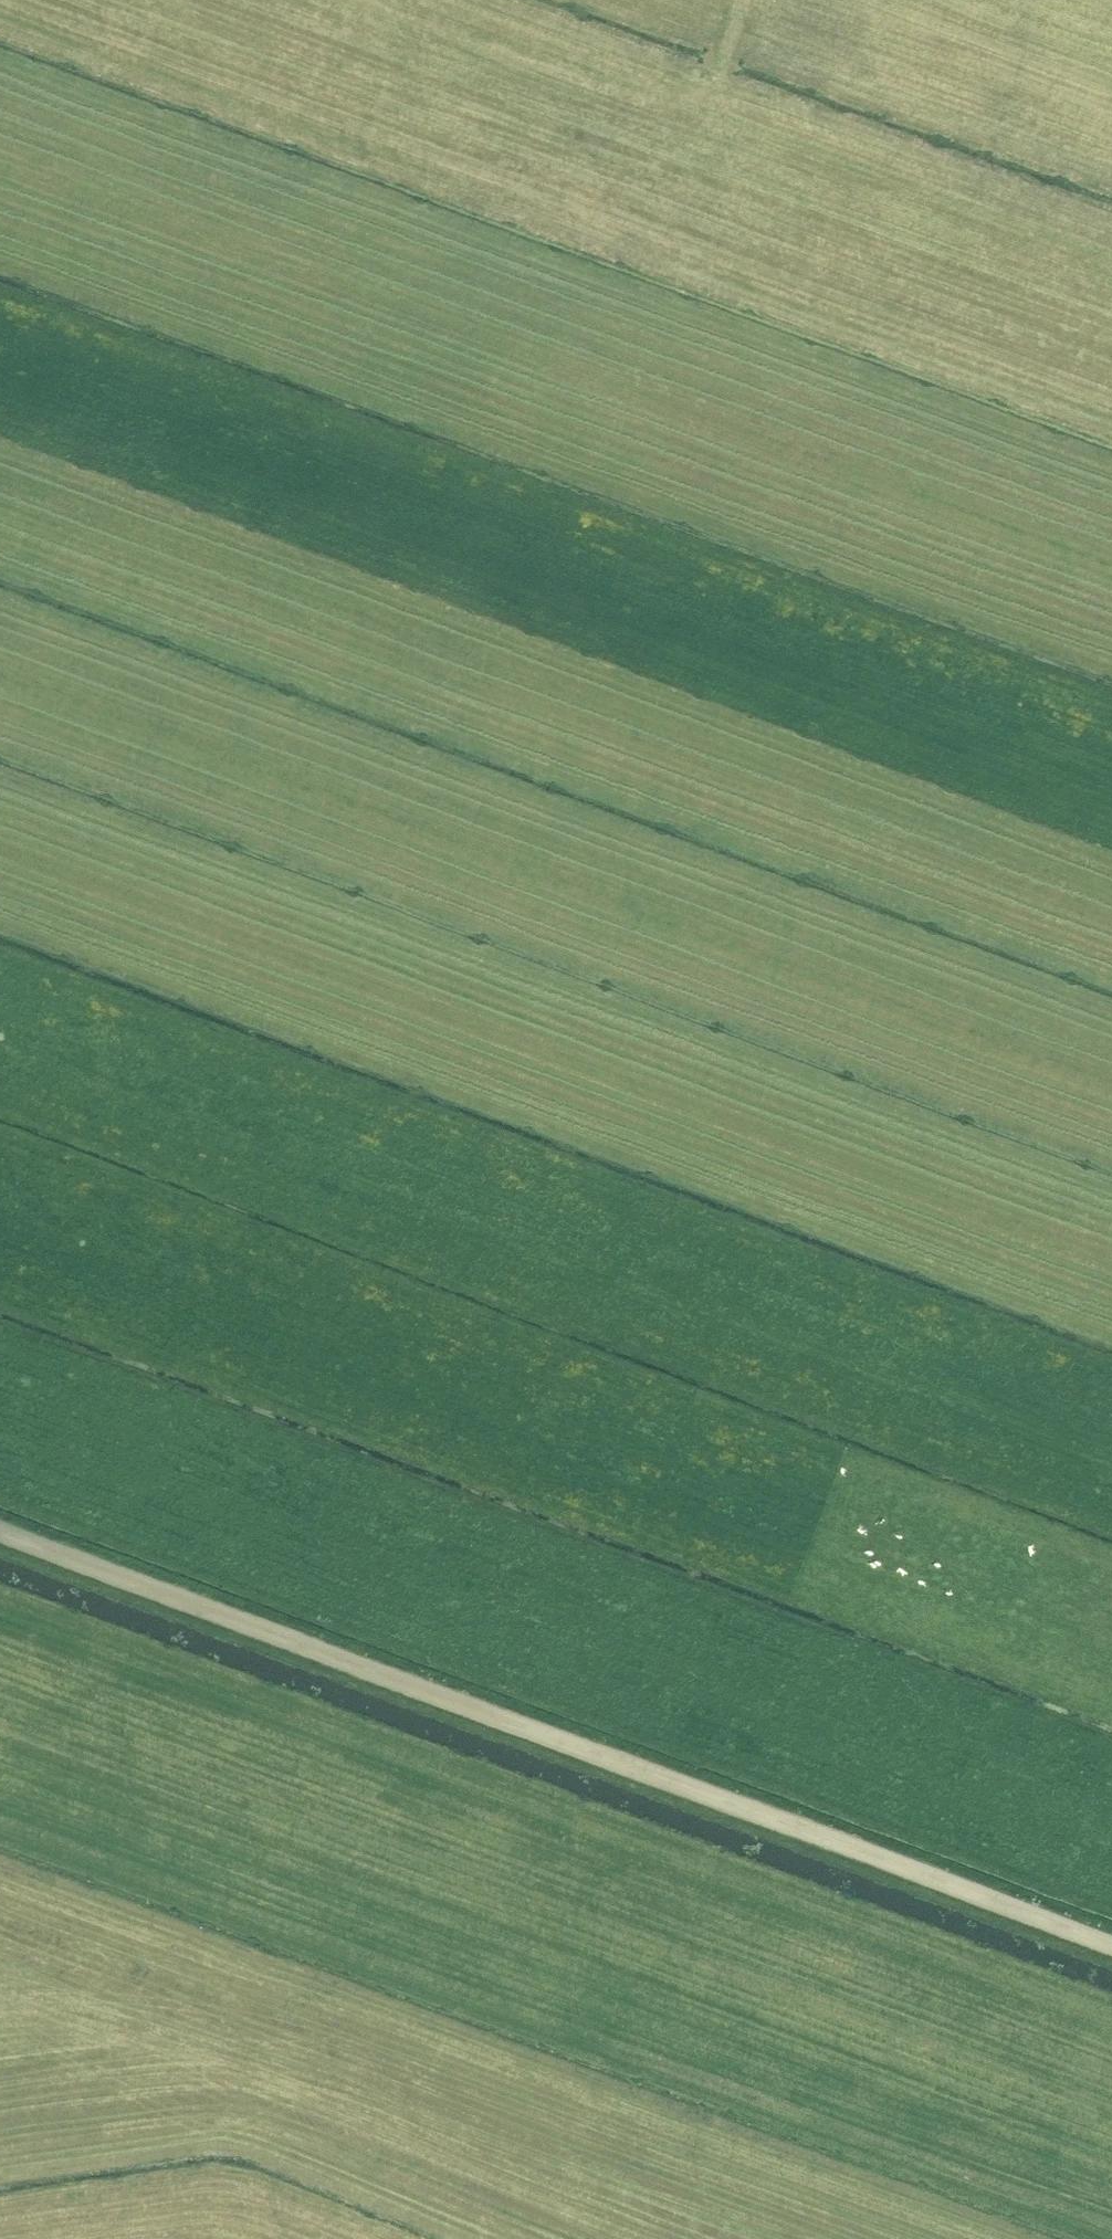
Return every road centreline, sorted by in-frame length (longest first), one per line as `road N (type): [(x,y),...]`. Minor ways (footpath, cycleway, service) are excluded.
road 1 (unclassified): [(1111,1942),(0,1530)]

